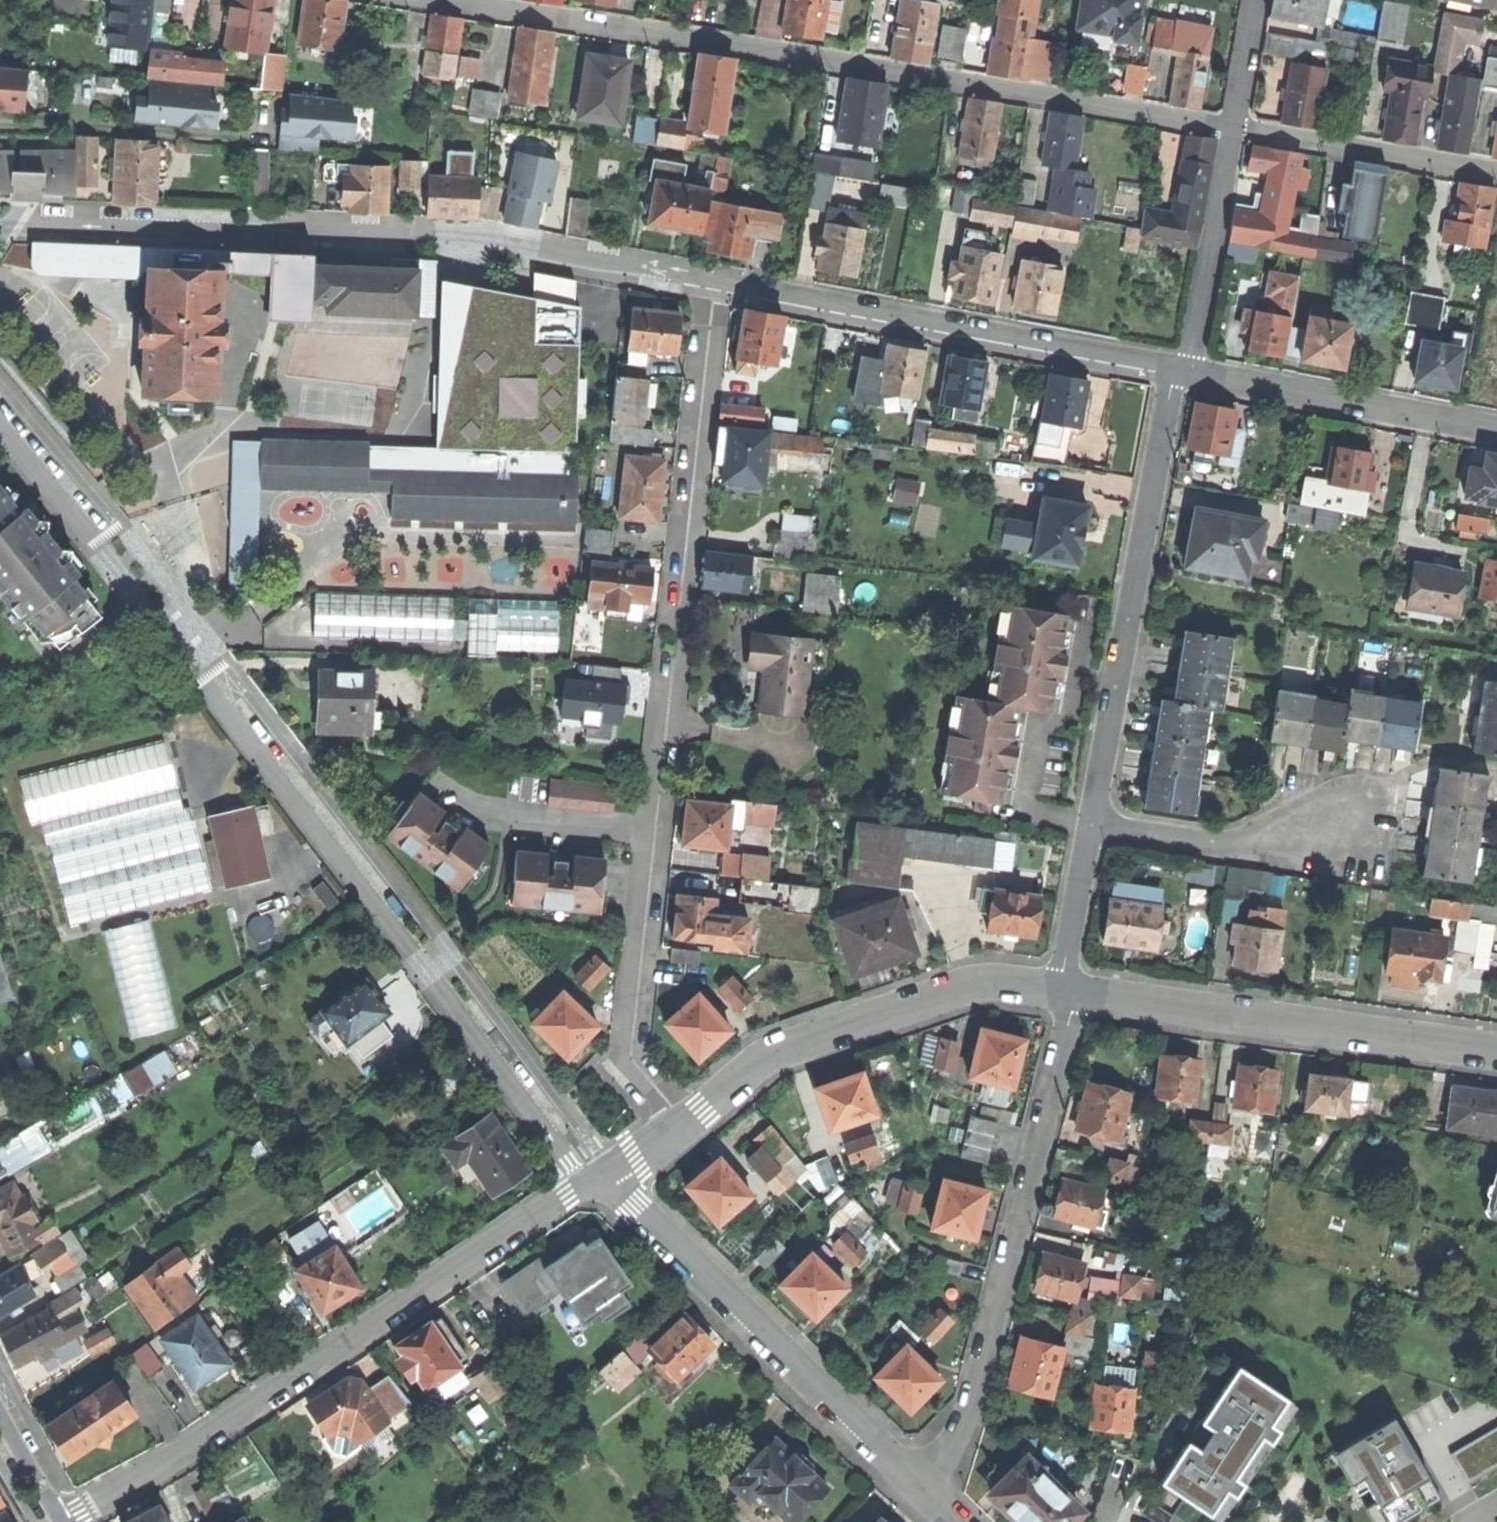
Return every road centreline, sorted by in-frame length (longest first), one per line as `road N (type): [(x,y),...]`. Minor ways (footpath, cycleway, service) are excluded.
road 1 (residential): [(0,418),(283,767),(571,1162),(601,1173)]
road 2 (residential): [(440,0),(1233,129)]
road 3 (residential): [(623,1039),(712,279)]
road 4 (residential): [(712,279),(481,239),(0,222)]
road 5 (residential): [(601,1173),(214,1435),(60,1521)]
road 6 (residential): [(919,1489),(969,1408),(1069,1009),(1067,992)]
road 7 (residential): [(1175,370),(712,279)]
road 8 (residential): [(1091,823),(1175,370)]
road 9 (residential): [(601,1173),(919,1489)]
road 10 (residential): [(1067,992),(1496,1053)]
road 11 (residential): [(682,1125),(801,1040),(977,984),(1067,992)]
road 12 (residential): [(1496,430),(1188,372)]
road 13 (residential): [(1233,129),(1496,176)]
road 14 (residential): [(1091,823),(1224,844),(1346,826)]
road 15 (residential): [(1233,129),(1188,372)]
road 16 (residential): [(1067,992),(1065,968),(1091,823)]
road 17 (residential): [(1258,0),(1233,129)]
road 18 (residential): [(57,1521),(0,1415)]

